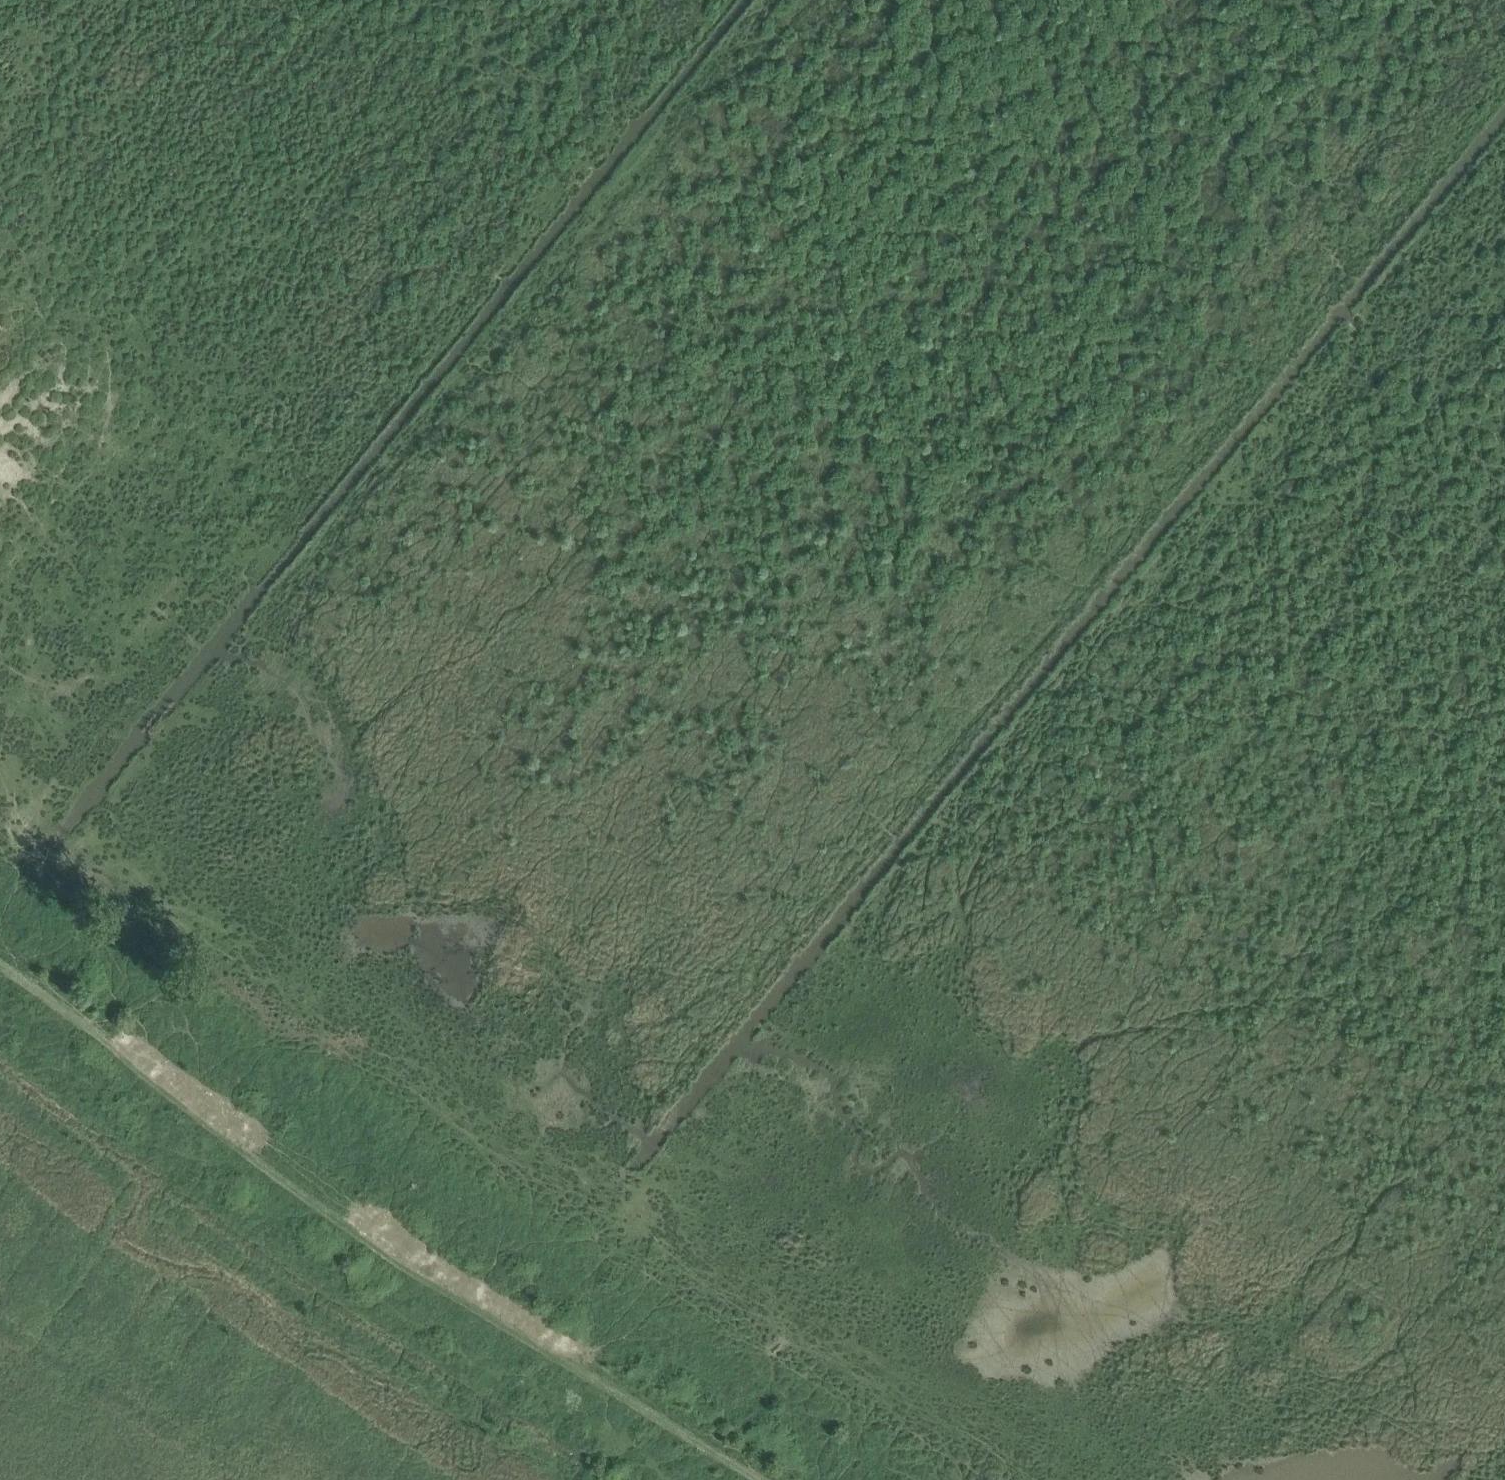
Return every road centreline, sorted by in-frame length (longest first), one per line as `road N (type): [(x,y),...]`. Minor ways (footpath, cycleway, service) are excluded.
road 1 (track): [(0,974),(451,1295),(763,1479)]

